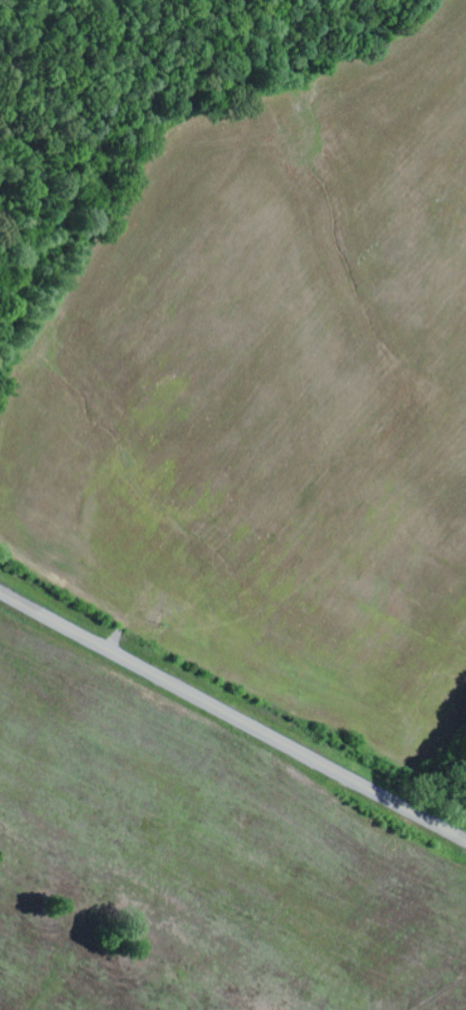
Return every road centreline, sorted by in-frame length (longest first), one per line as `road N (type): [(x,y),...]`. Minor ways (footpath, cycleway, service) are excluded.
road 1 (secondary): [(465,841),(0,591)]

